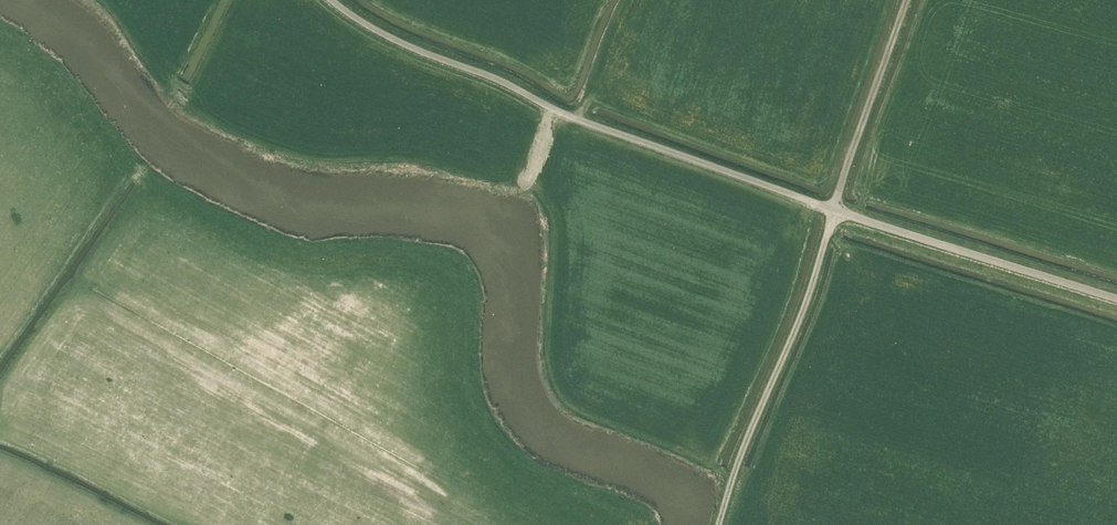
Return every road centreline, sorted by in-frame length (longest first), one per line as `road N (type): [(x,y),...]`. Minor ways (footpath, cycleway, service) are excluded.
road 1 (unclassified): [(1116,299),(834,211)]
road 2 (track): [(834,211),(907,0)]

